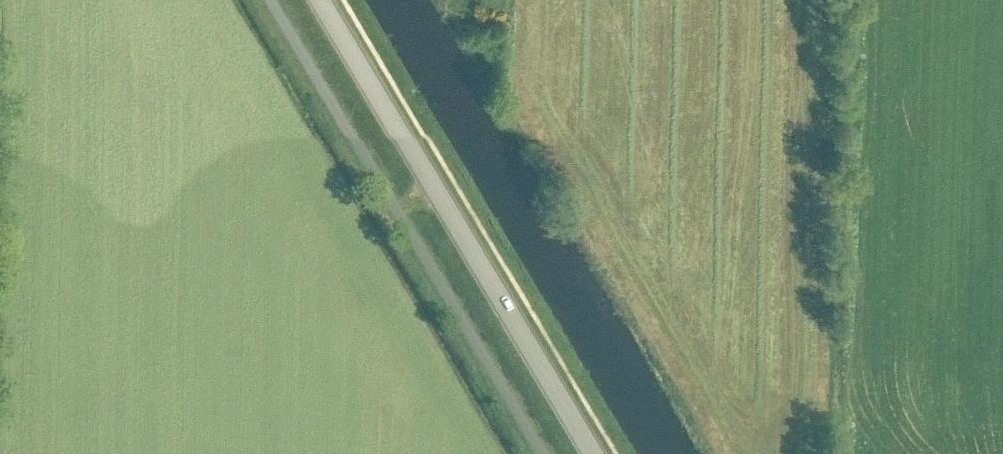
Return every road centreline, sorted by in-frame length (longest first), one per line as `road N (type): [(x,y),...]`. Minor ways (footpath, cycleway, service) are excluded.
road 1 (tertiary): [(593,453),(322,0)]

